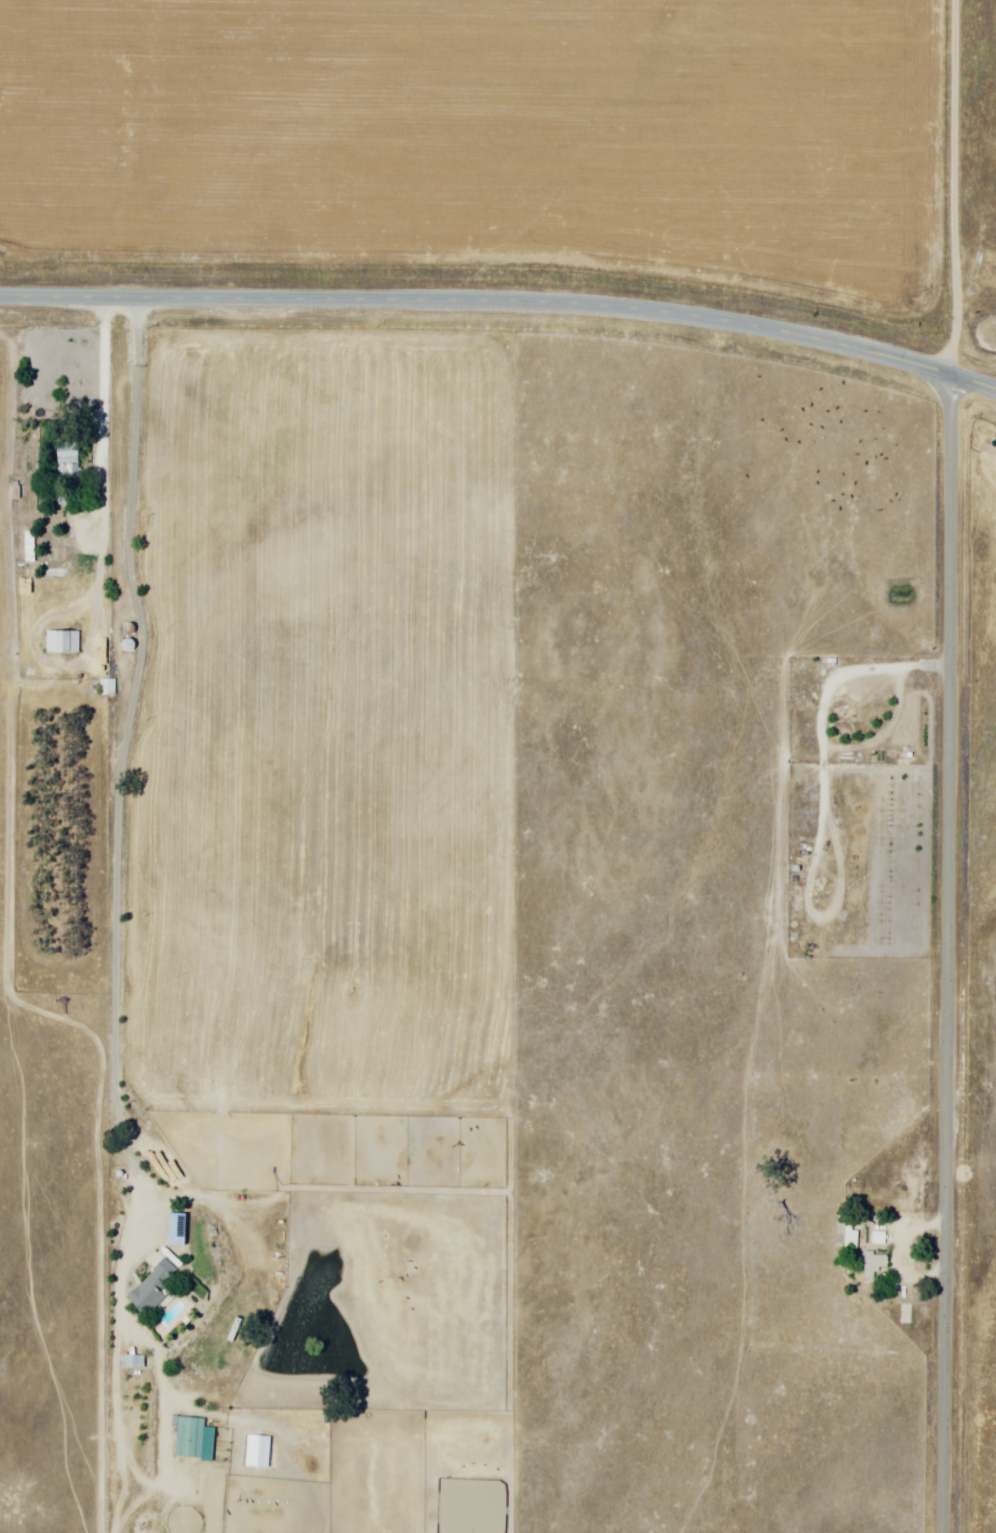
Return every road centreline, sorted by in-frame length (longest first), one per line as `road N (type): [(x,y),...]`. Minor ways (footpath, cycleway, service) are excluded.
road 1 (tertiary): [(955,378),(945,1532)]
road 2 (secondary): [(0,300),(578,306),(761,330),(995,395)]

